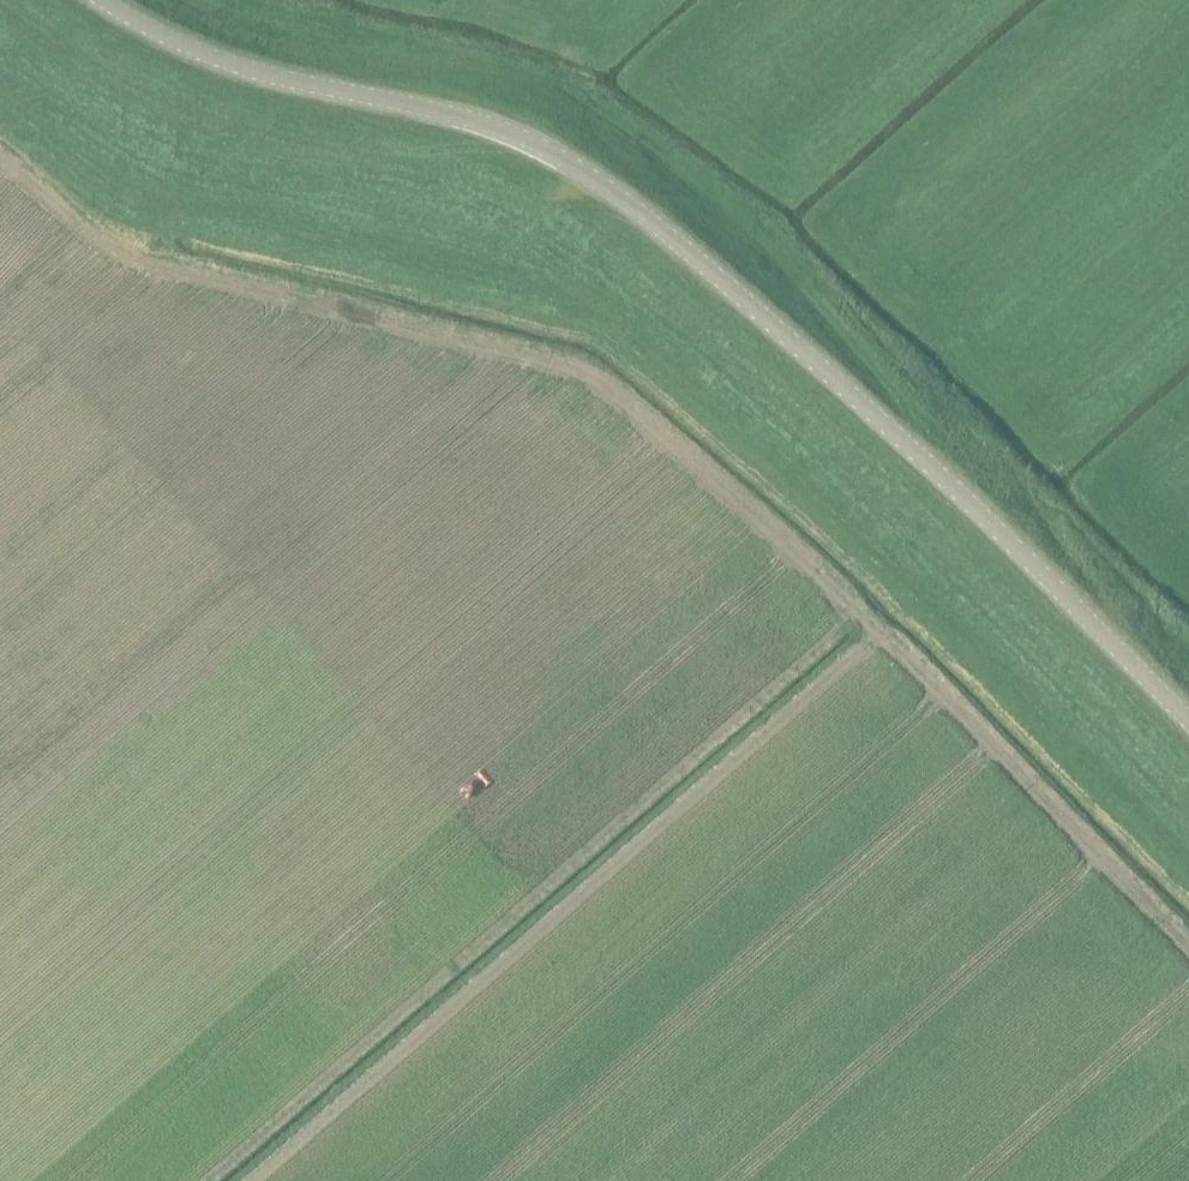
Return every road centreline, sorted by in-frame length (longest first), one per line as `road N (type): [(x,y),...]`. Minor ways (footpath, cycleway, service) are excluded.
road 1 (tertiary): [(1188,723),(847,394),(697,261),(570,163),(448,114),(234,65),(102,0)]

